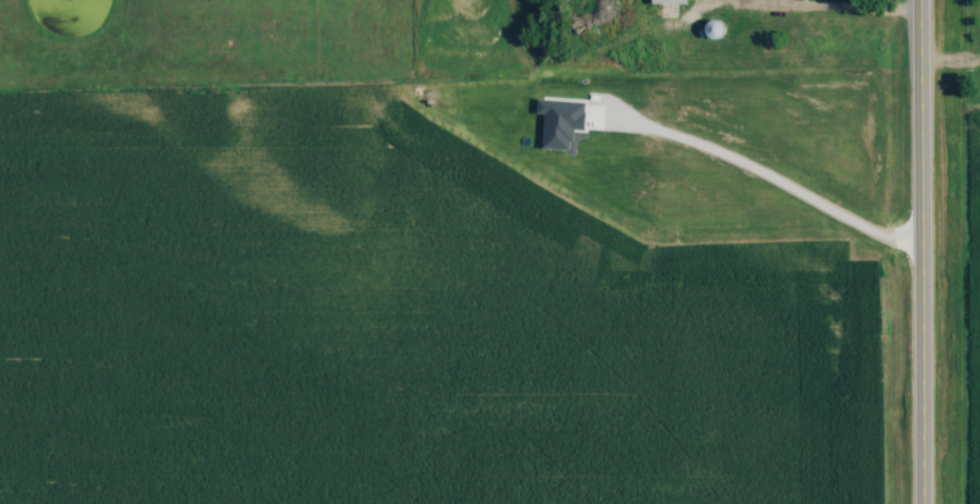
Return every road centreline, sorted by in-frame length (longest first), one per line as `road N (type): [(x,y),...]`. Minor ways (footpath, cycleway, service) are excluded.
road 1 (secondary): [(920,503),(919,0)]

